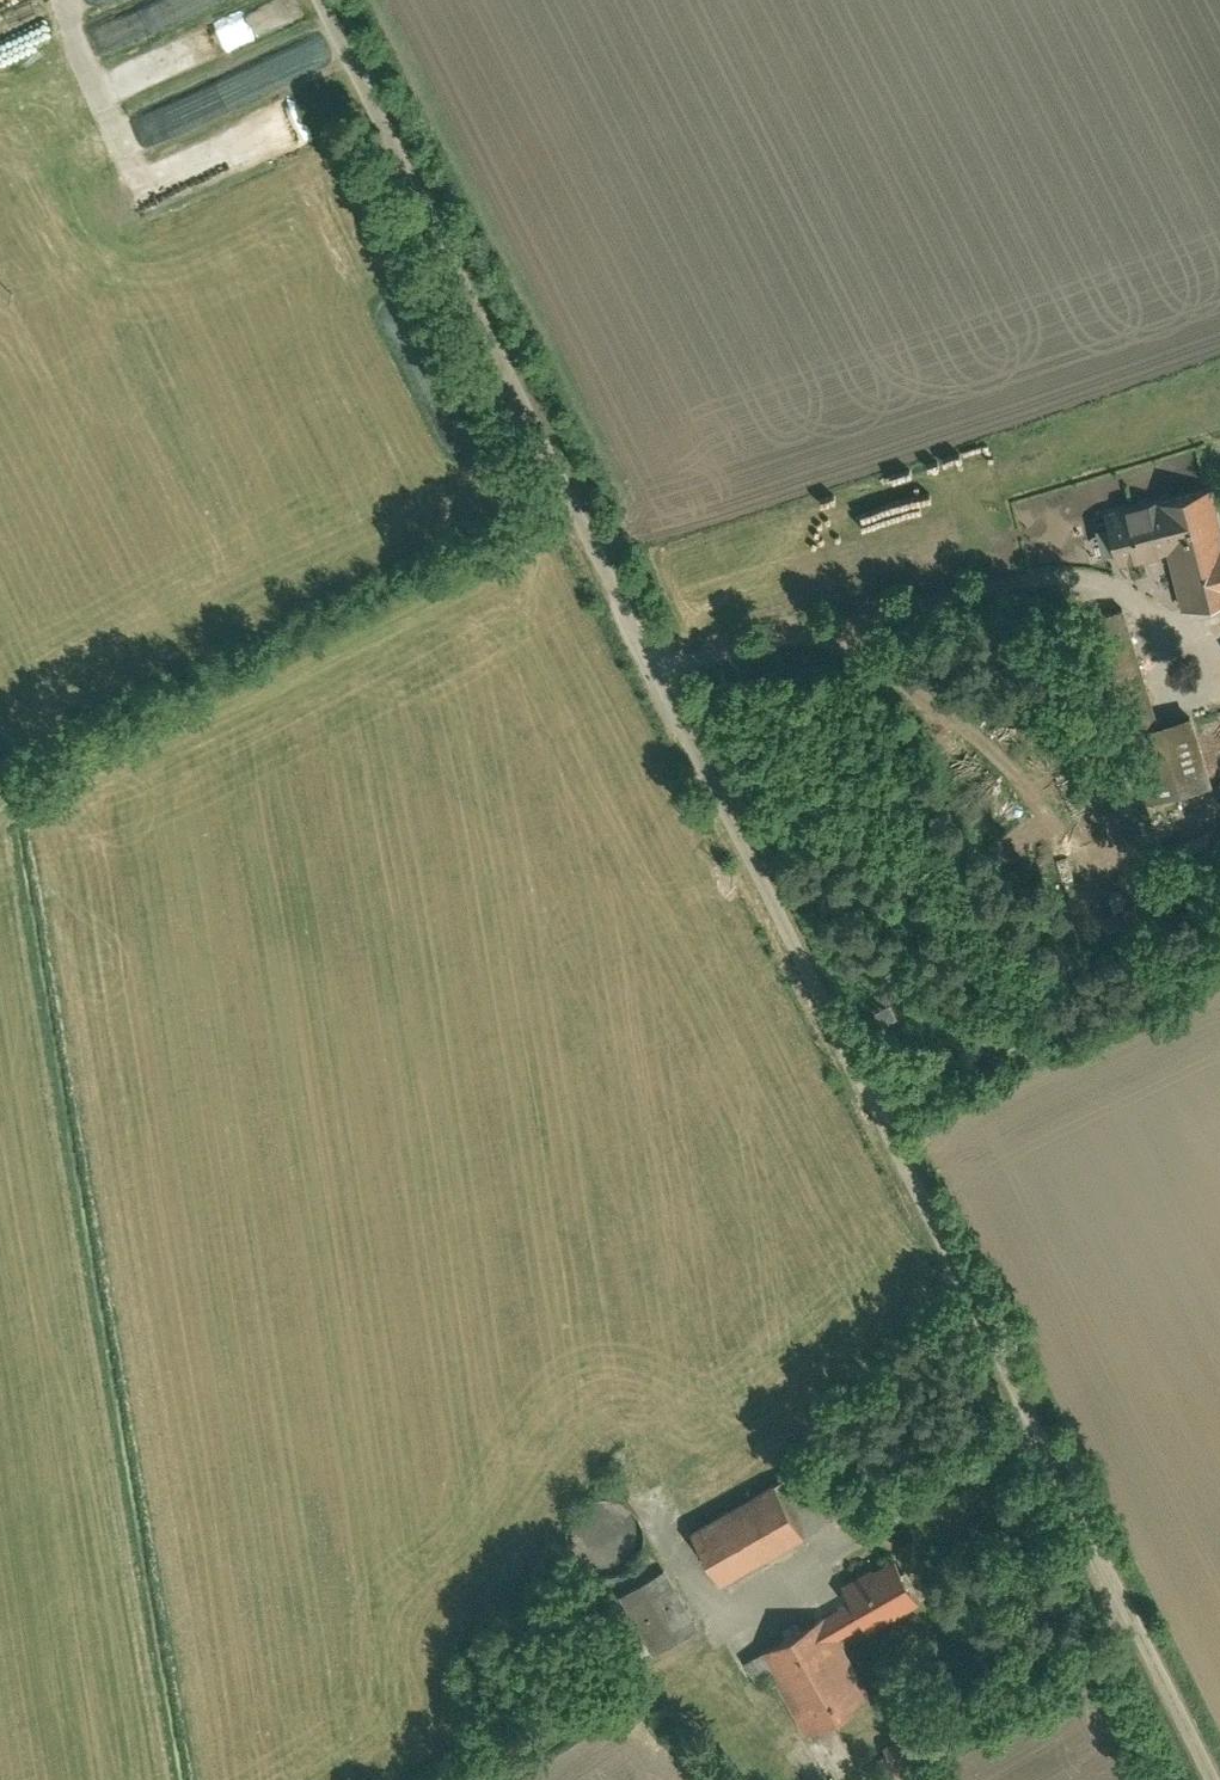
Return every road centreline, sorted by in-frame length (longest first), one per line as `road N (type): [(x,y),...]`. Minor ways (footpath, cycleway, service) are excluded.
road 1 (unclassified): [(309,0),(1210,1779)]

